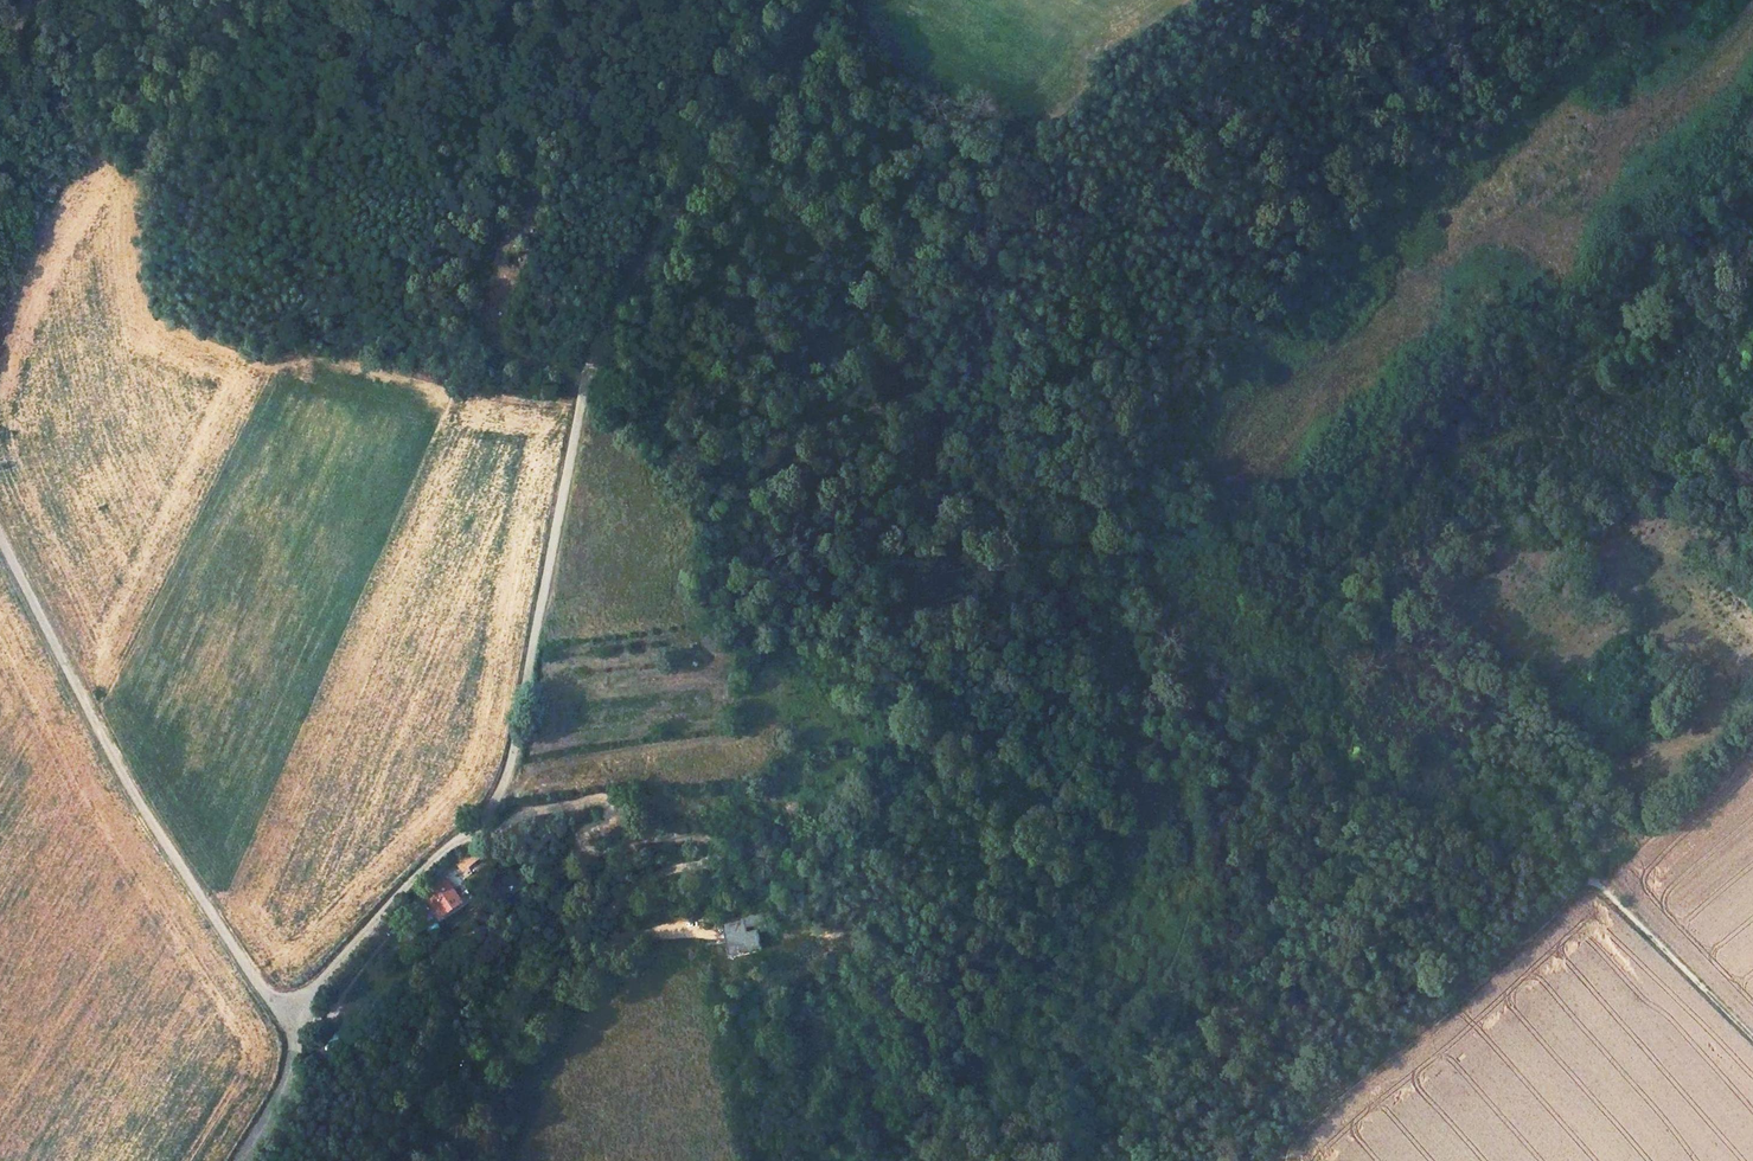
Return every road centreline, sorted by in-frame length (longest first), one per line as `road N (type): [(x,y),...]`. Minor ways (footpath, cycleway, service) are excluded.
road 1 (unclassified): [(810,0),(601,347),(507,781),(488,813),(430,860),(342,956),(302,1012)]
road 2 (unclassified): [(0,532),(100,731),(193,883),(266,989),(302,1012)]
road 3 (track): [(1752,1039),(1592,877)]
road 4 (unclassified): [(302,1012),(300,1054),(241,1160)]

